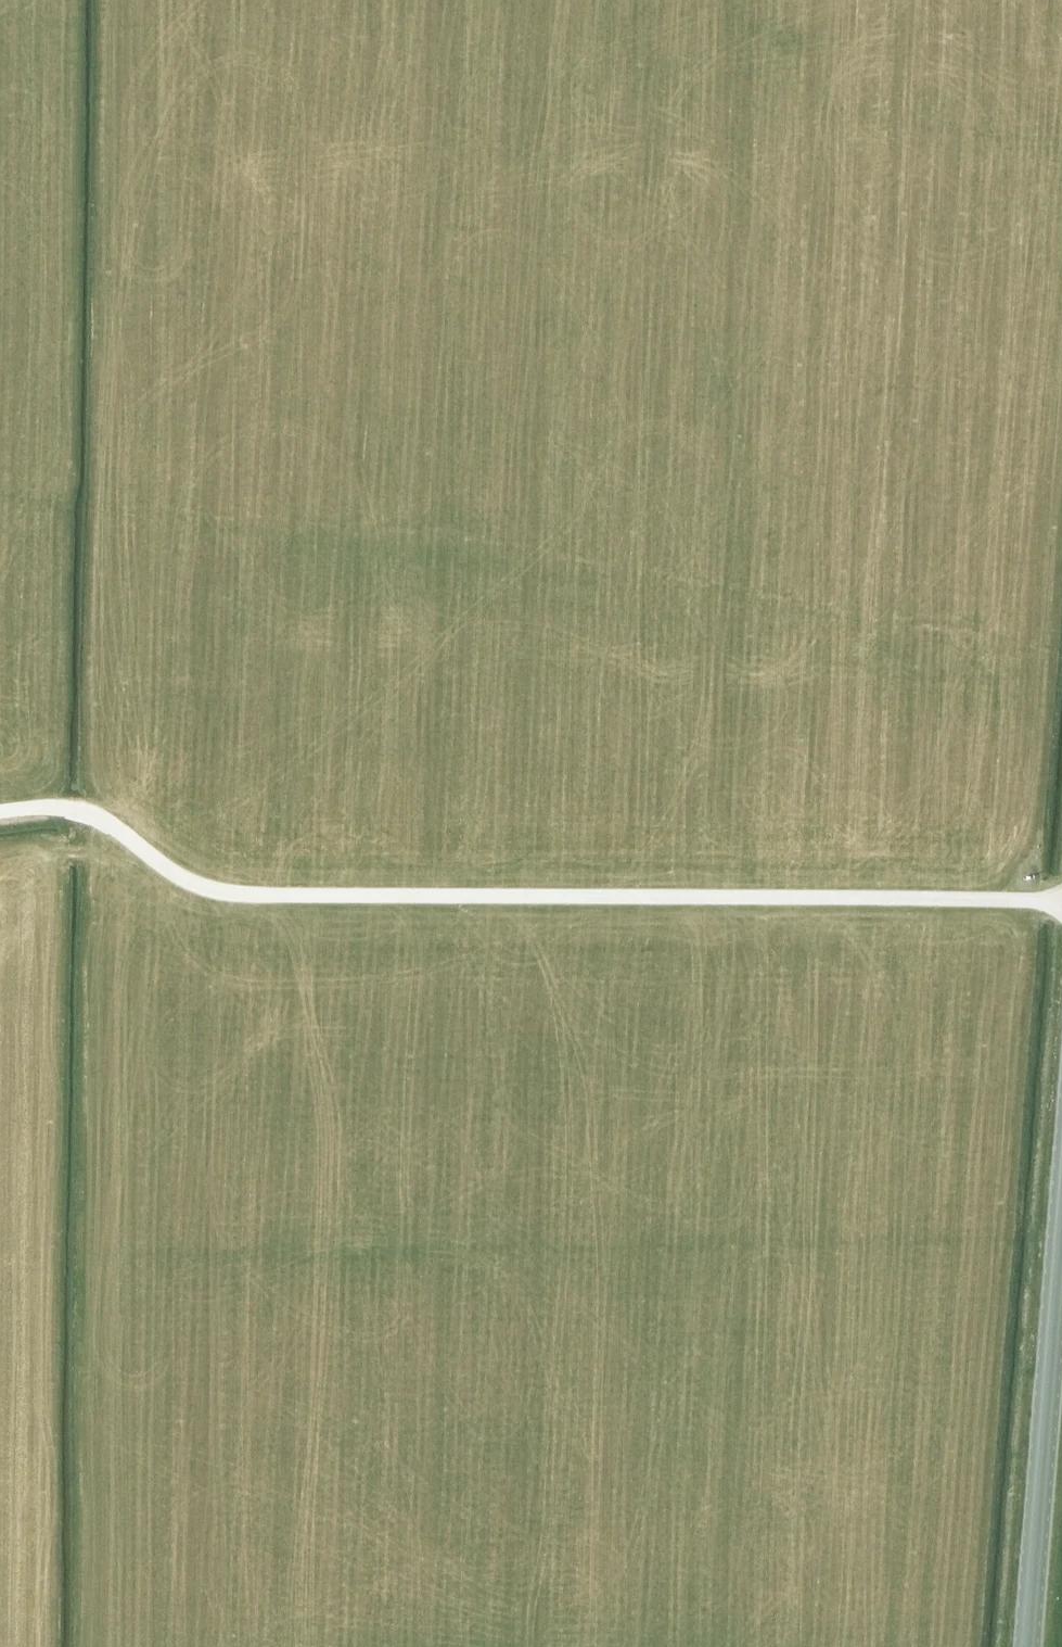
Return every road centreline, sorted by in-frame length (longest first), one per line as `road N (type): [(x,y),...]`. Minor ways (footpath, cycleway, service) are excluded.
road 1 (secondary): [(1061,1219),(1028,1646)]

